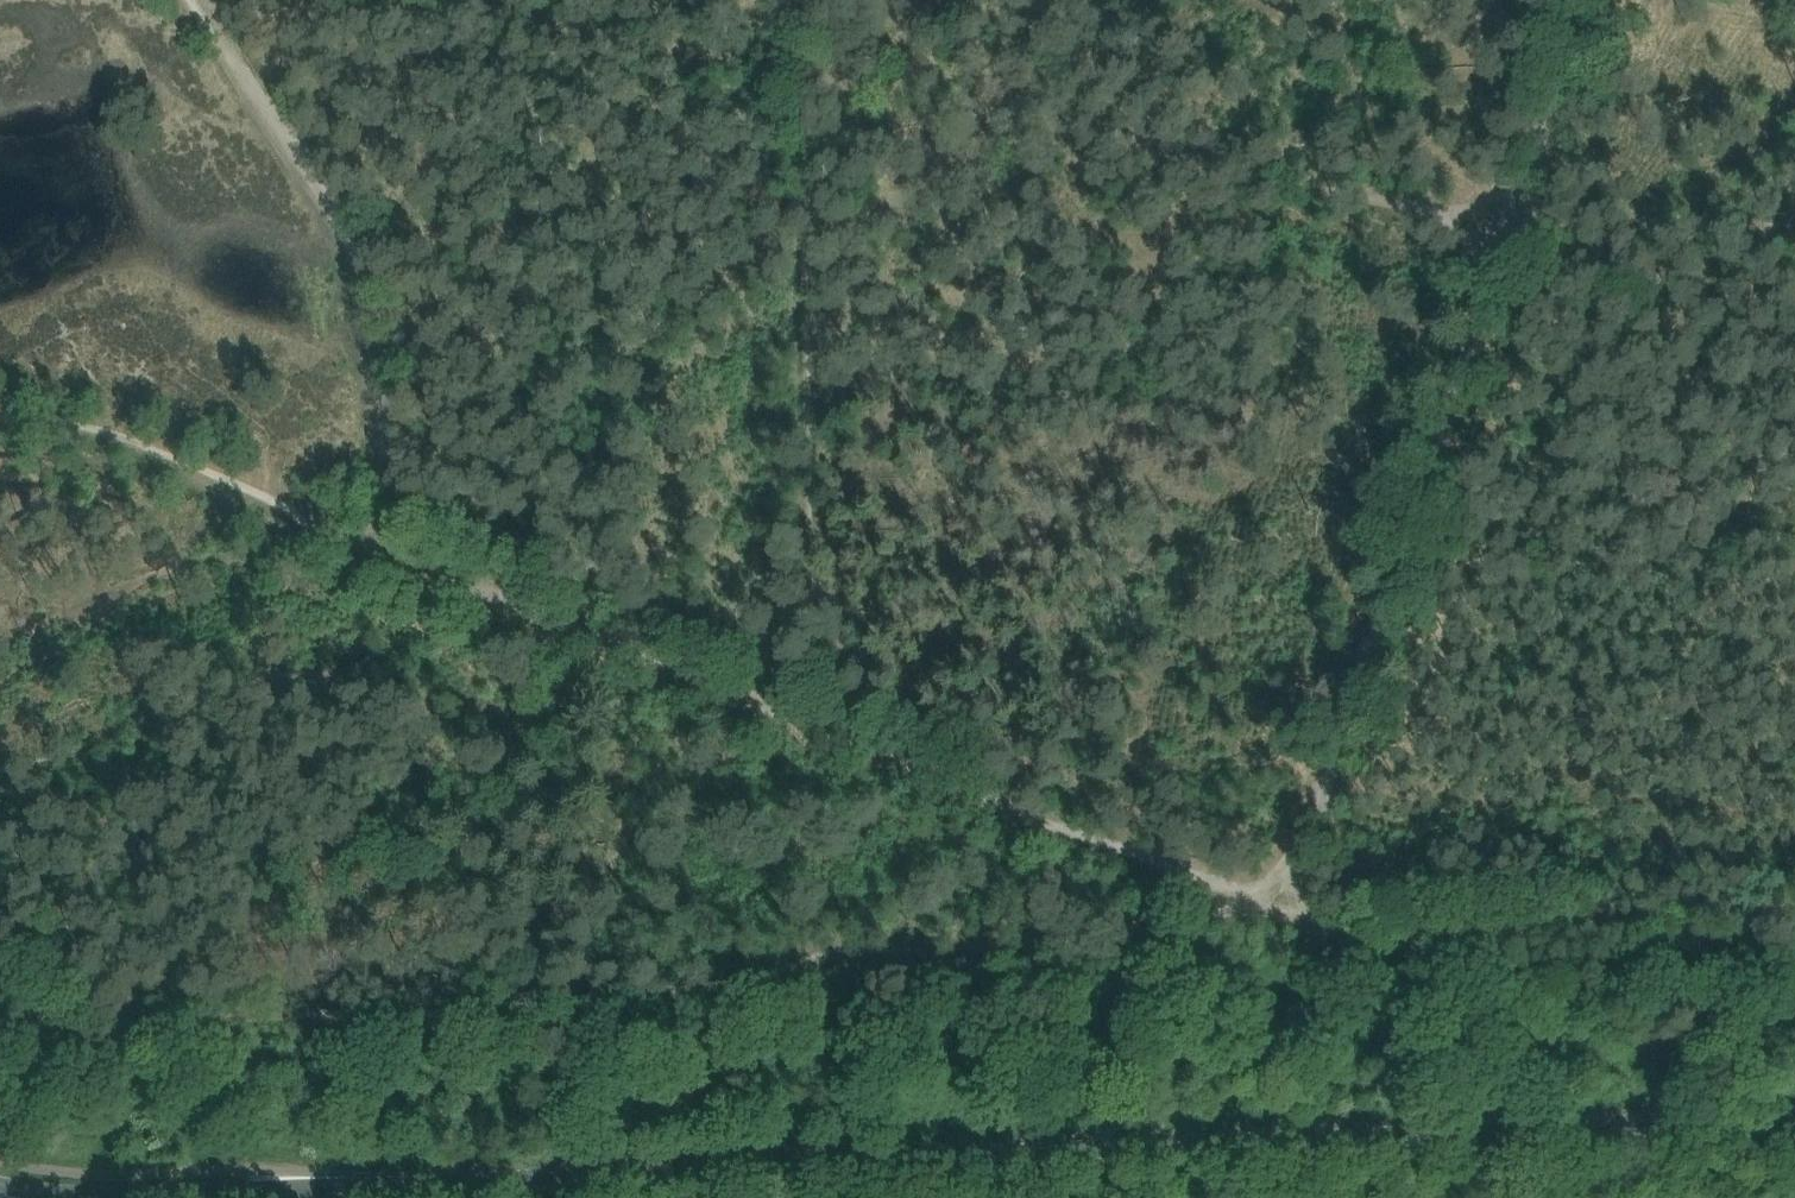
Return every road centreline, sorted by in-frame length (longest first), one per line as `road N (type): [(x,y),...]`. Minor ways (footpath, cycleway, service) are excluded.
road 1 (tertiary): [(203,1197),(1794,1118)]
road 2 (track): [(13,1033),(294,1010),(644,1001),(840,957),(1200,926),(1254,908)]
road 3 (track): [(512,0),(923,83),(1093,135),(1290,166),(1514,223)]
road 4 (track): [(365,537),(392,475),(356,231),(284,146),(190,0)]
road 5 (track): [(1254,908),(1384,1037),(1794,1039)]
road 6 (track): [(1794,926),(1438,945),(1340,936),(1254,908)]
road 7 (track): [(1254,908),(1238,895),(805,720)]
road 8 (track): [(1514,223),(1394,592)]
road 9 (track): [(805,720),(495,597)]
road 10 (track): [(1590,0),(1514,223)]
road 11 (track): [(495,597),(365,537)]

